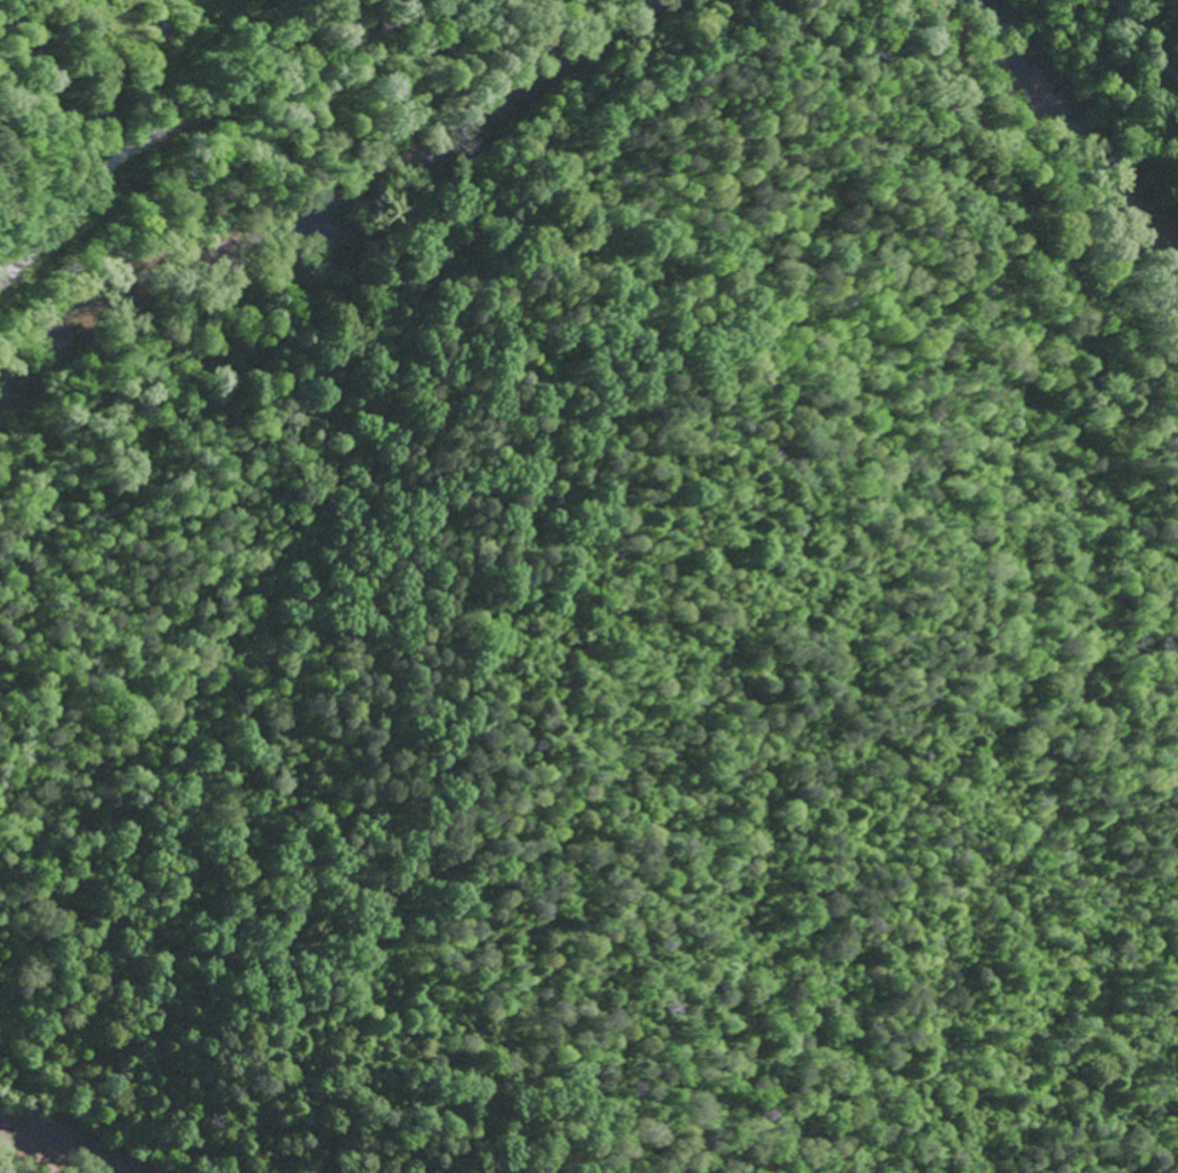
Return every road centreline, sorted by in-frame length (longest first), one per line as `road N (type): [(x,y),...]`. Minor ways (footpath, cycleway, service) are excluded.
road 1 (residential): [(0,279),(112,163),(338,0)]

